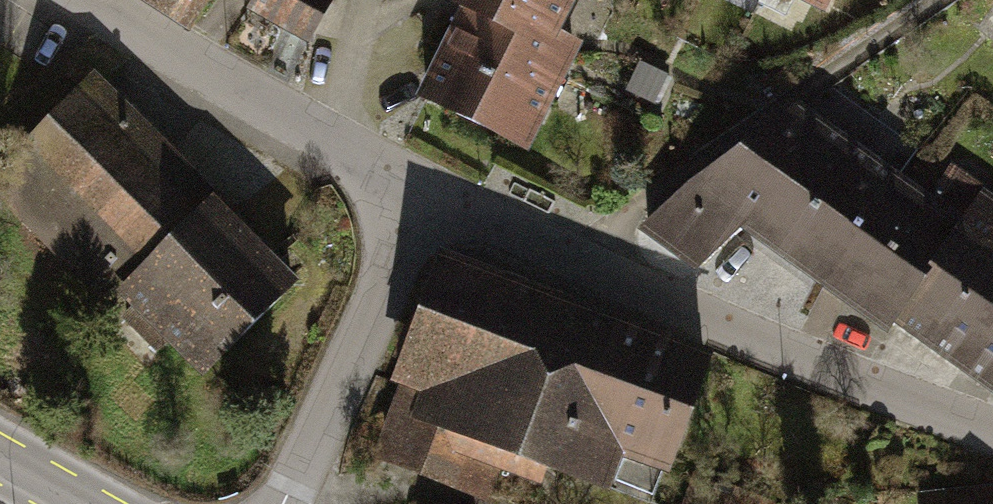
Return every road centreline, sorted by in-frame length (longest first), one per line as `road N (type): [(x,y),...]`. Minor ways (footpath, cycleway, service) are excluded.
road 1 (residential): [(88,0),(424,192),(561,258)]
road 2 (residential): [(561,258),(992,428)]
road 3 (residential): [(561,258),(922,0)]

